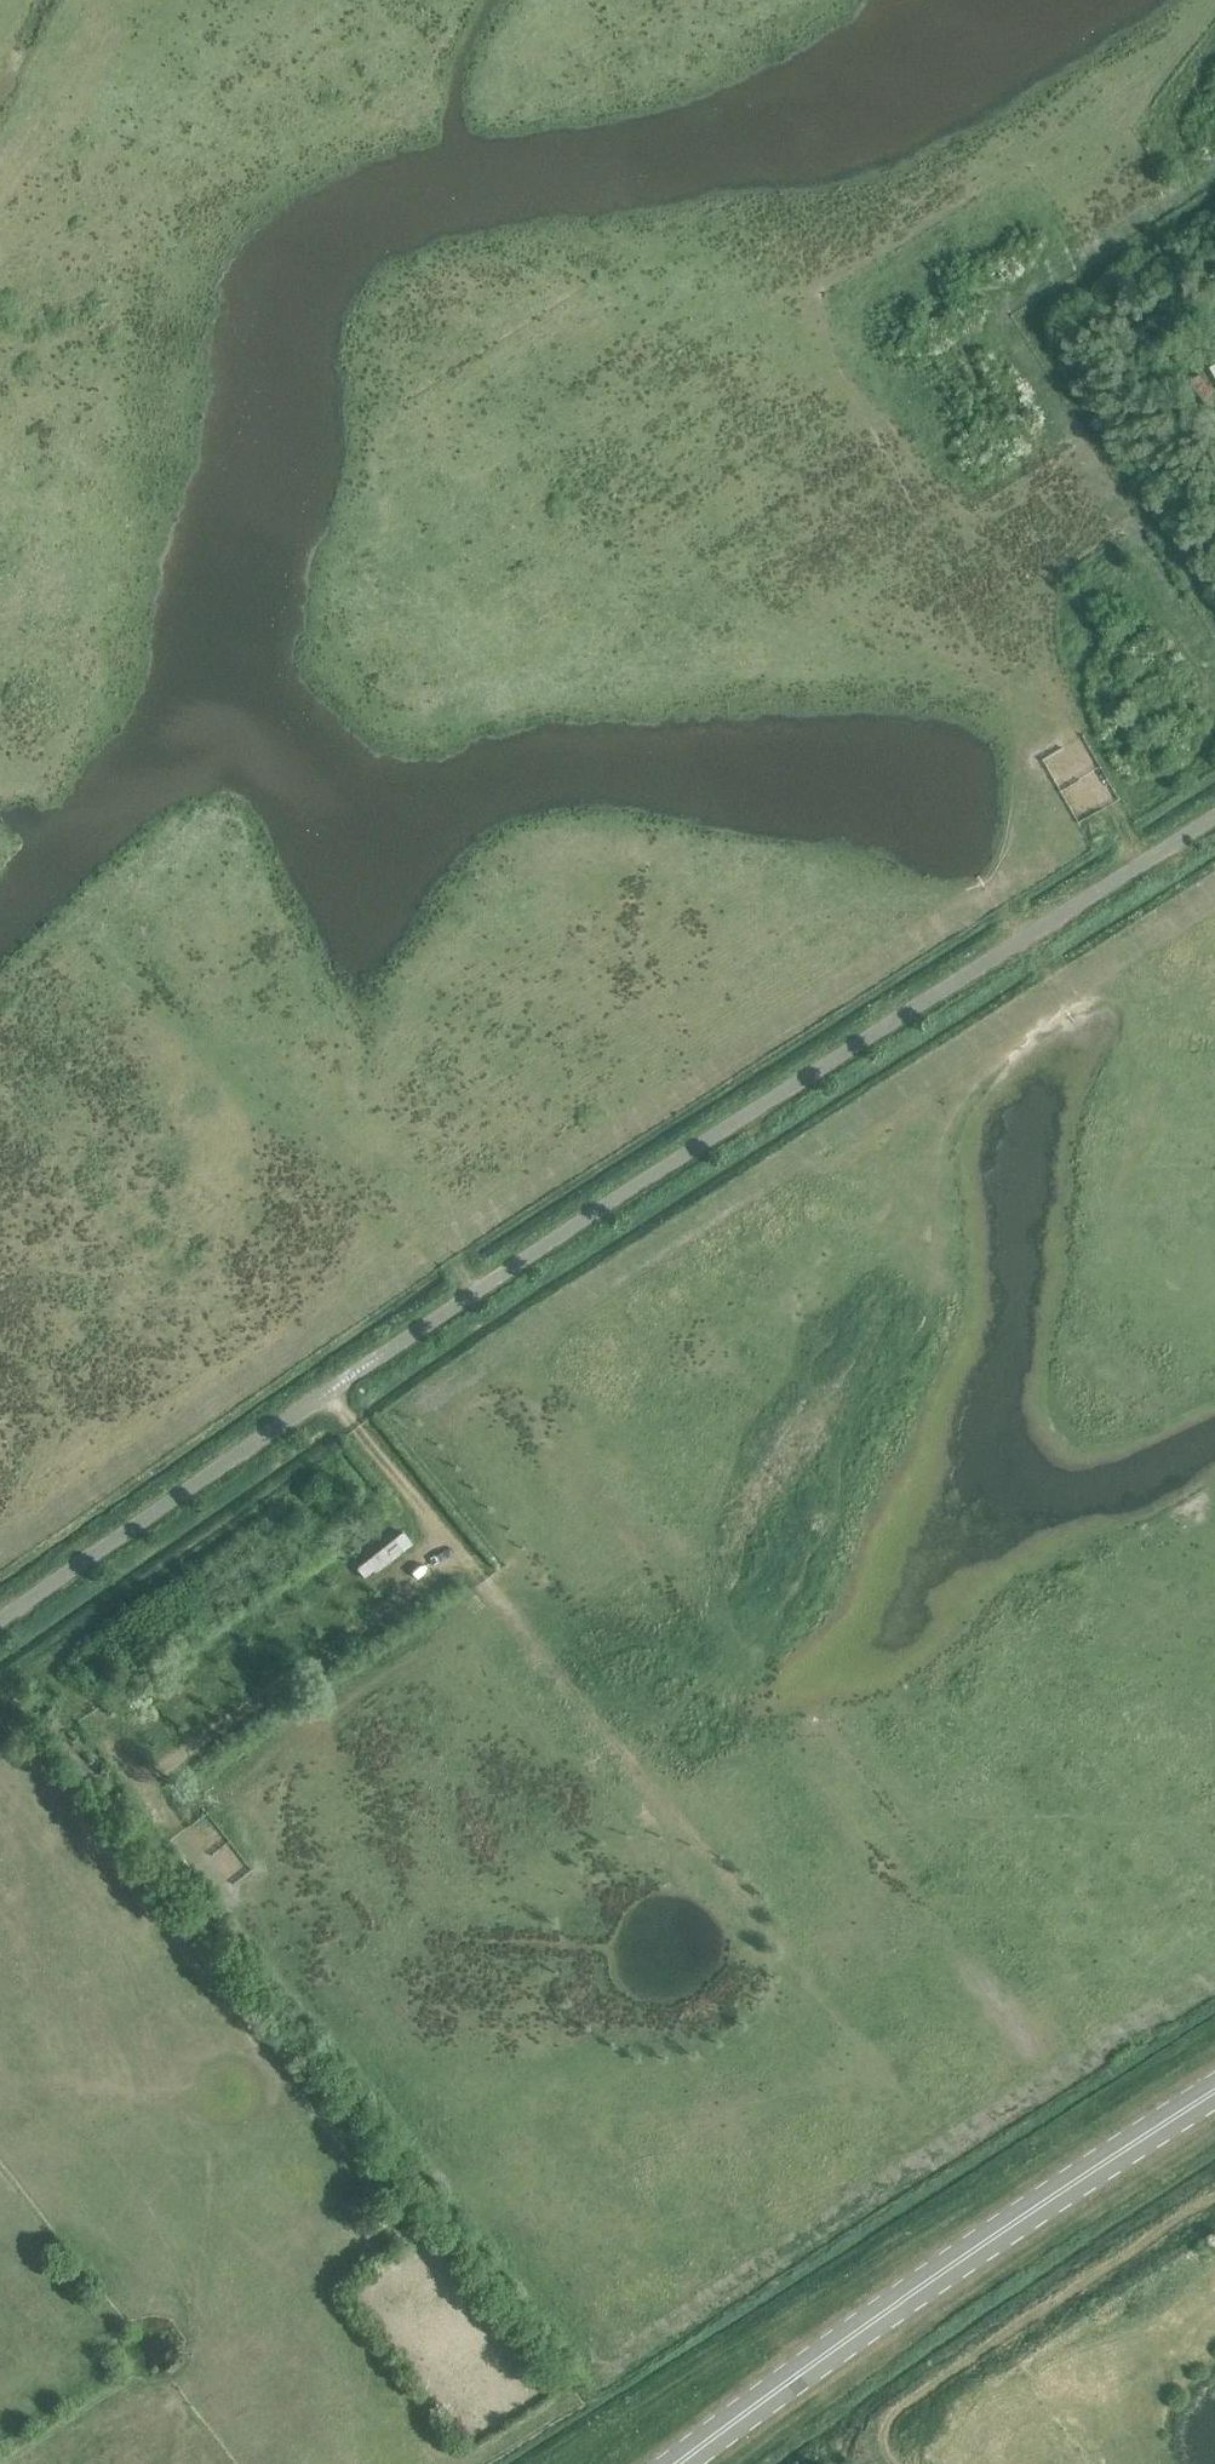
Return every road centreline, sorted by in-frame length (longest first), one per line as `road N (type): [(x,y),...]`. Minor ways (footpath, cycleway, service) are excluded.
road 1 (unclassified): [(0,1620),(749,1114),(1214,816)]
road 2 (secondary): [(673,2463),(922,2284),(1214,2093)]

